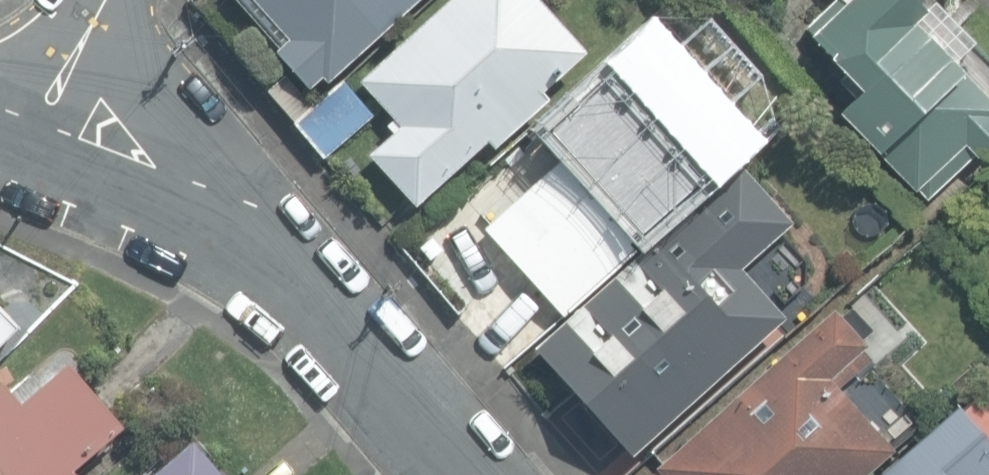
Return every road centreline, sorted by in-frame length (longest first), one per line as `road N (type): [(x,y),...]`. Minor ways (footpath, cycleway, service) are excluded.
road 1 (residential): [(466,442),(300,263),(230,204),(171,171),(39,122)]
road 2 (residential): [(108,0),(39,122)]

